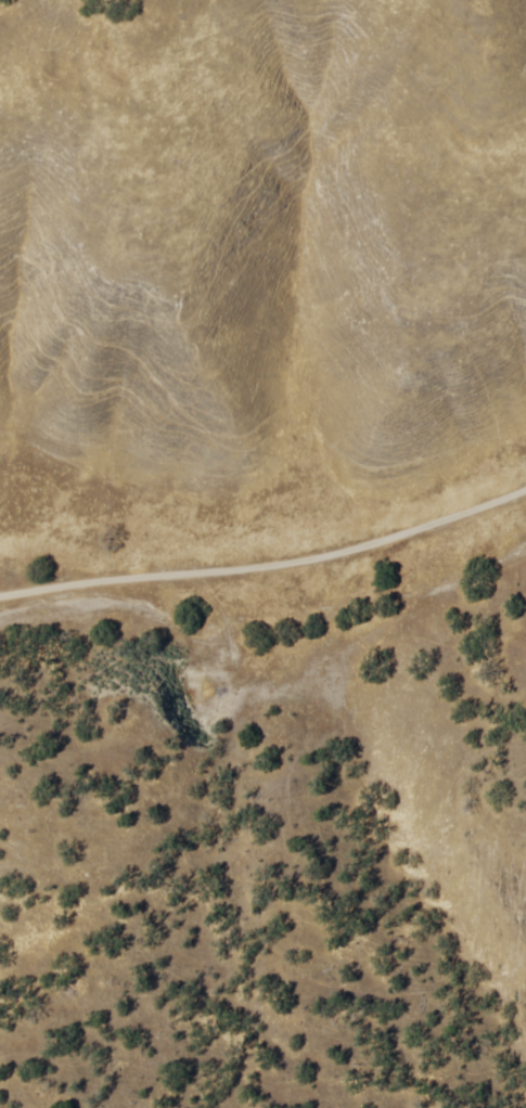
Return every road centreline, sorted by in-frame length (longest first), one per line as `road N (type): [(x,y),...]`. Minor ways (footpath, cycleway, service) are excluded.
road 1 (track): [(525,462),(491,479),(372,502),(0,537)]

